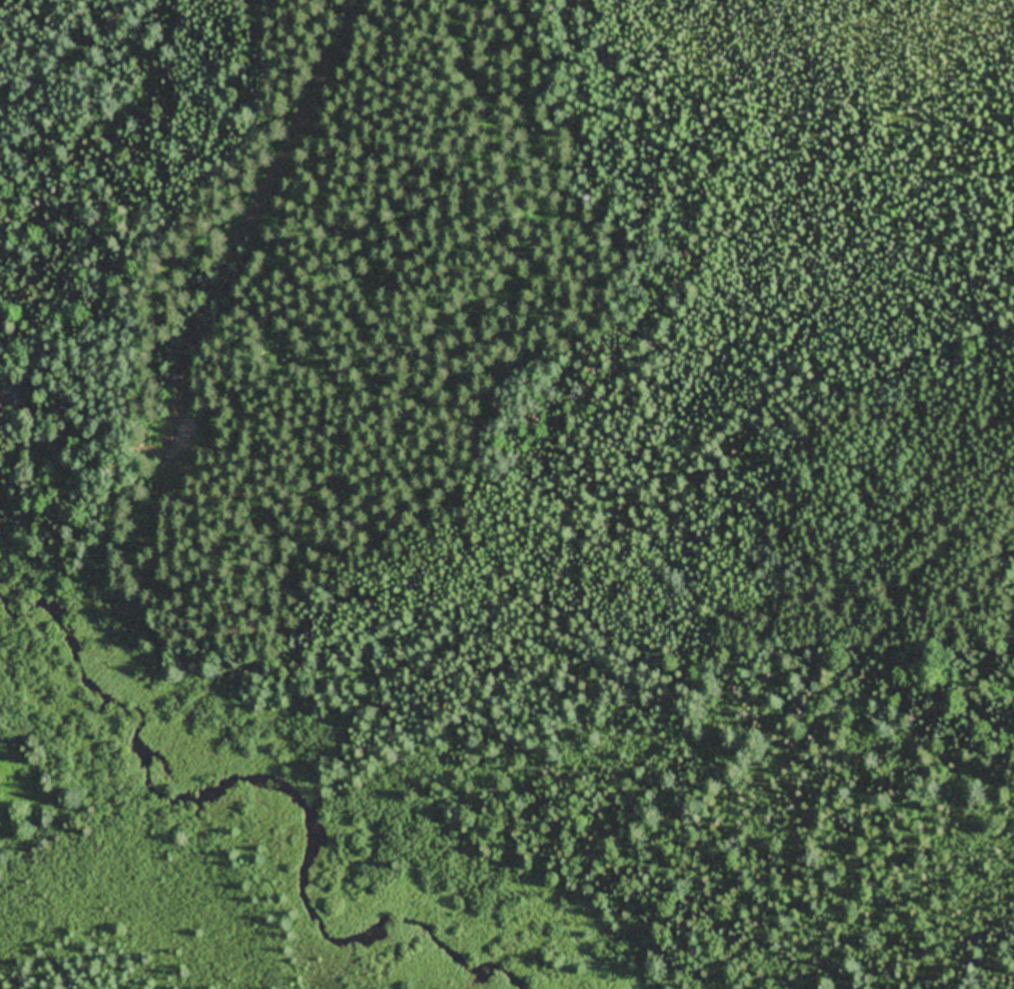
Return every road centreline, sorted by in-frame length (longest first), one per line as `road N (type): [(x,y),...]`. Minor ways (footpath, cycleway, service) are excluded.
road 1 (residential): [(340,0),(269,146),(164,251),(155,468)]

